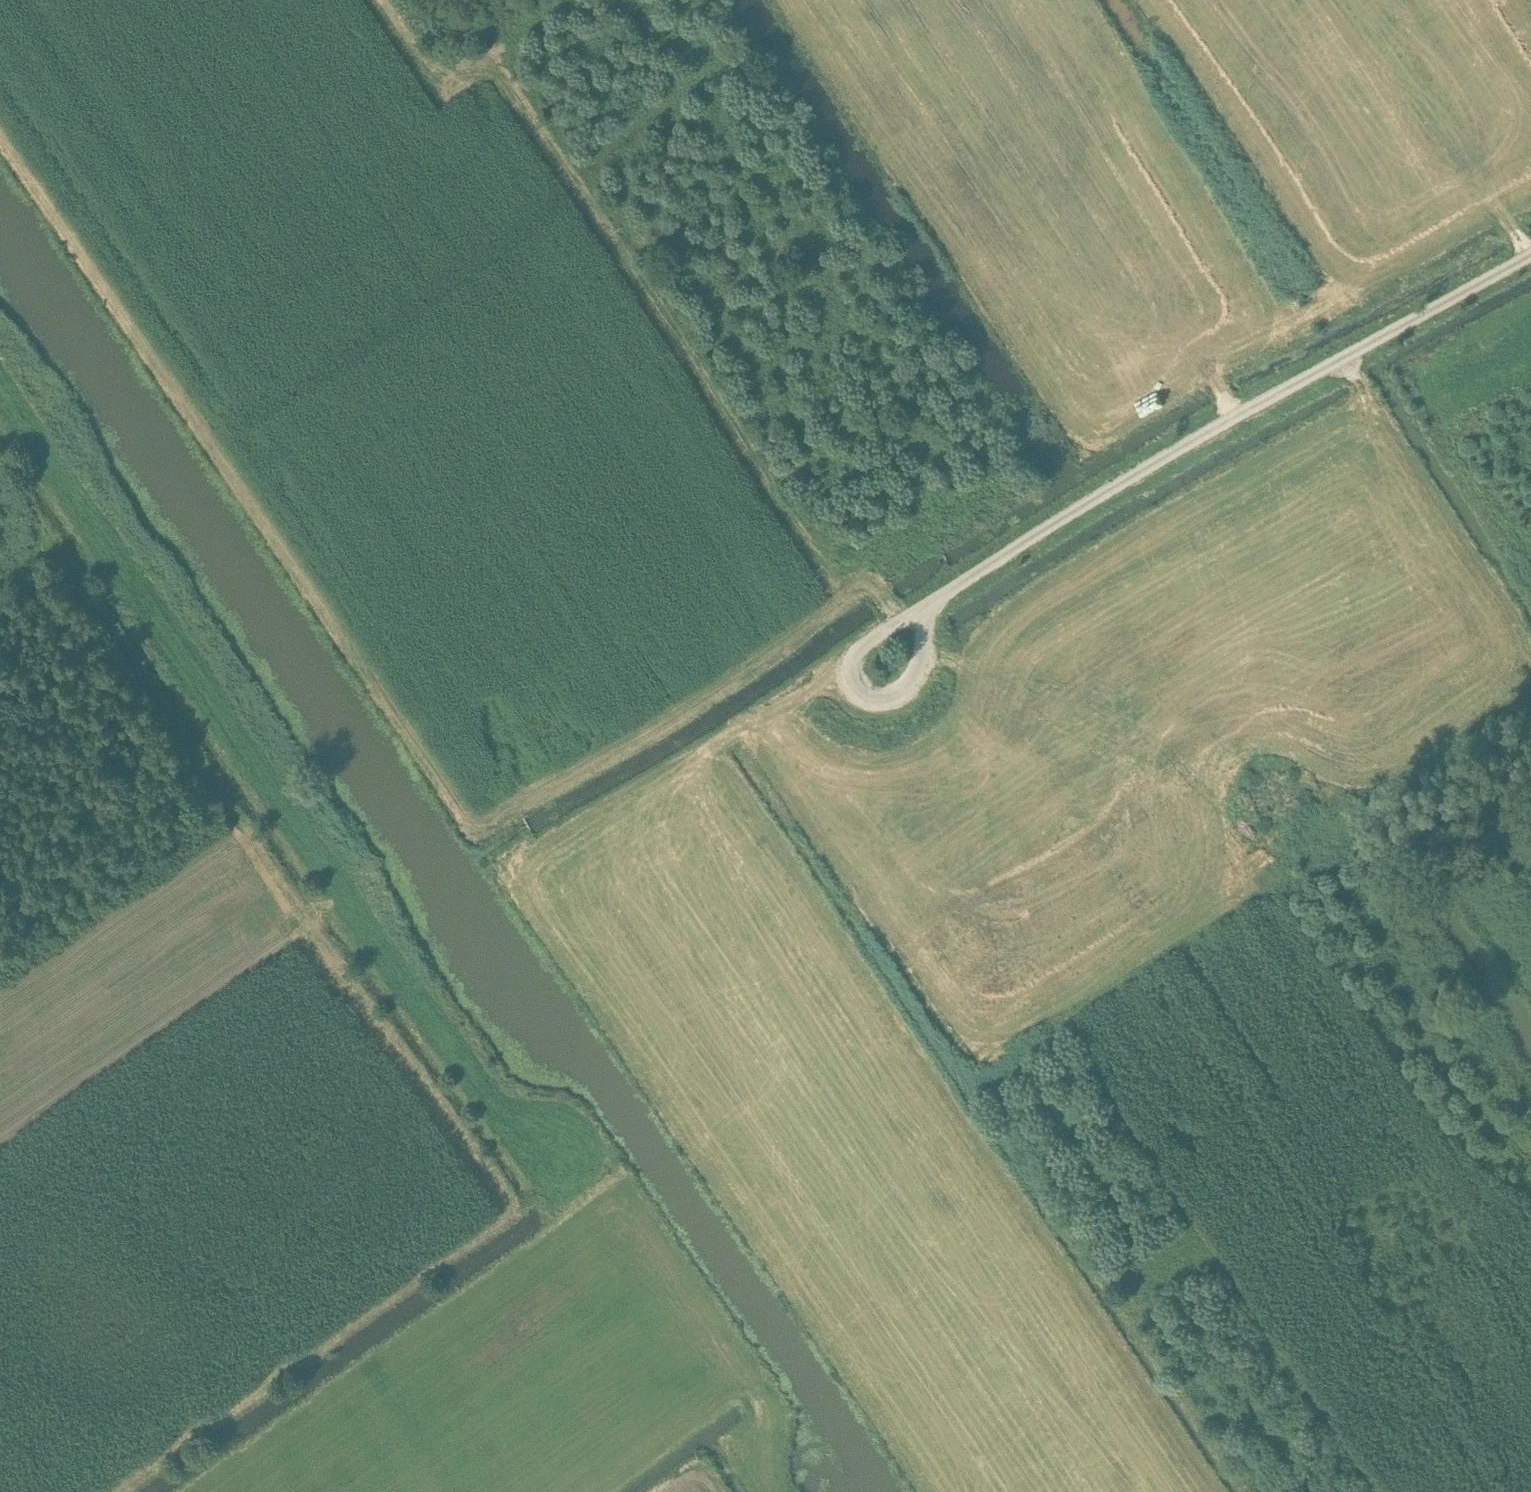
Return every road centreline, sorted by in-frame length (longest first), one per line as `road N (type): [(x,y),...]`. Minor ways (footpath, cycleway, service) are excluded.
road 1 (unclassified): [(870,655),(912,611),(1114,487),(1530,258)]

